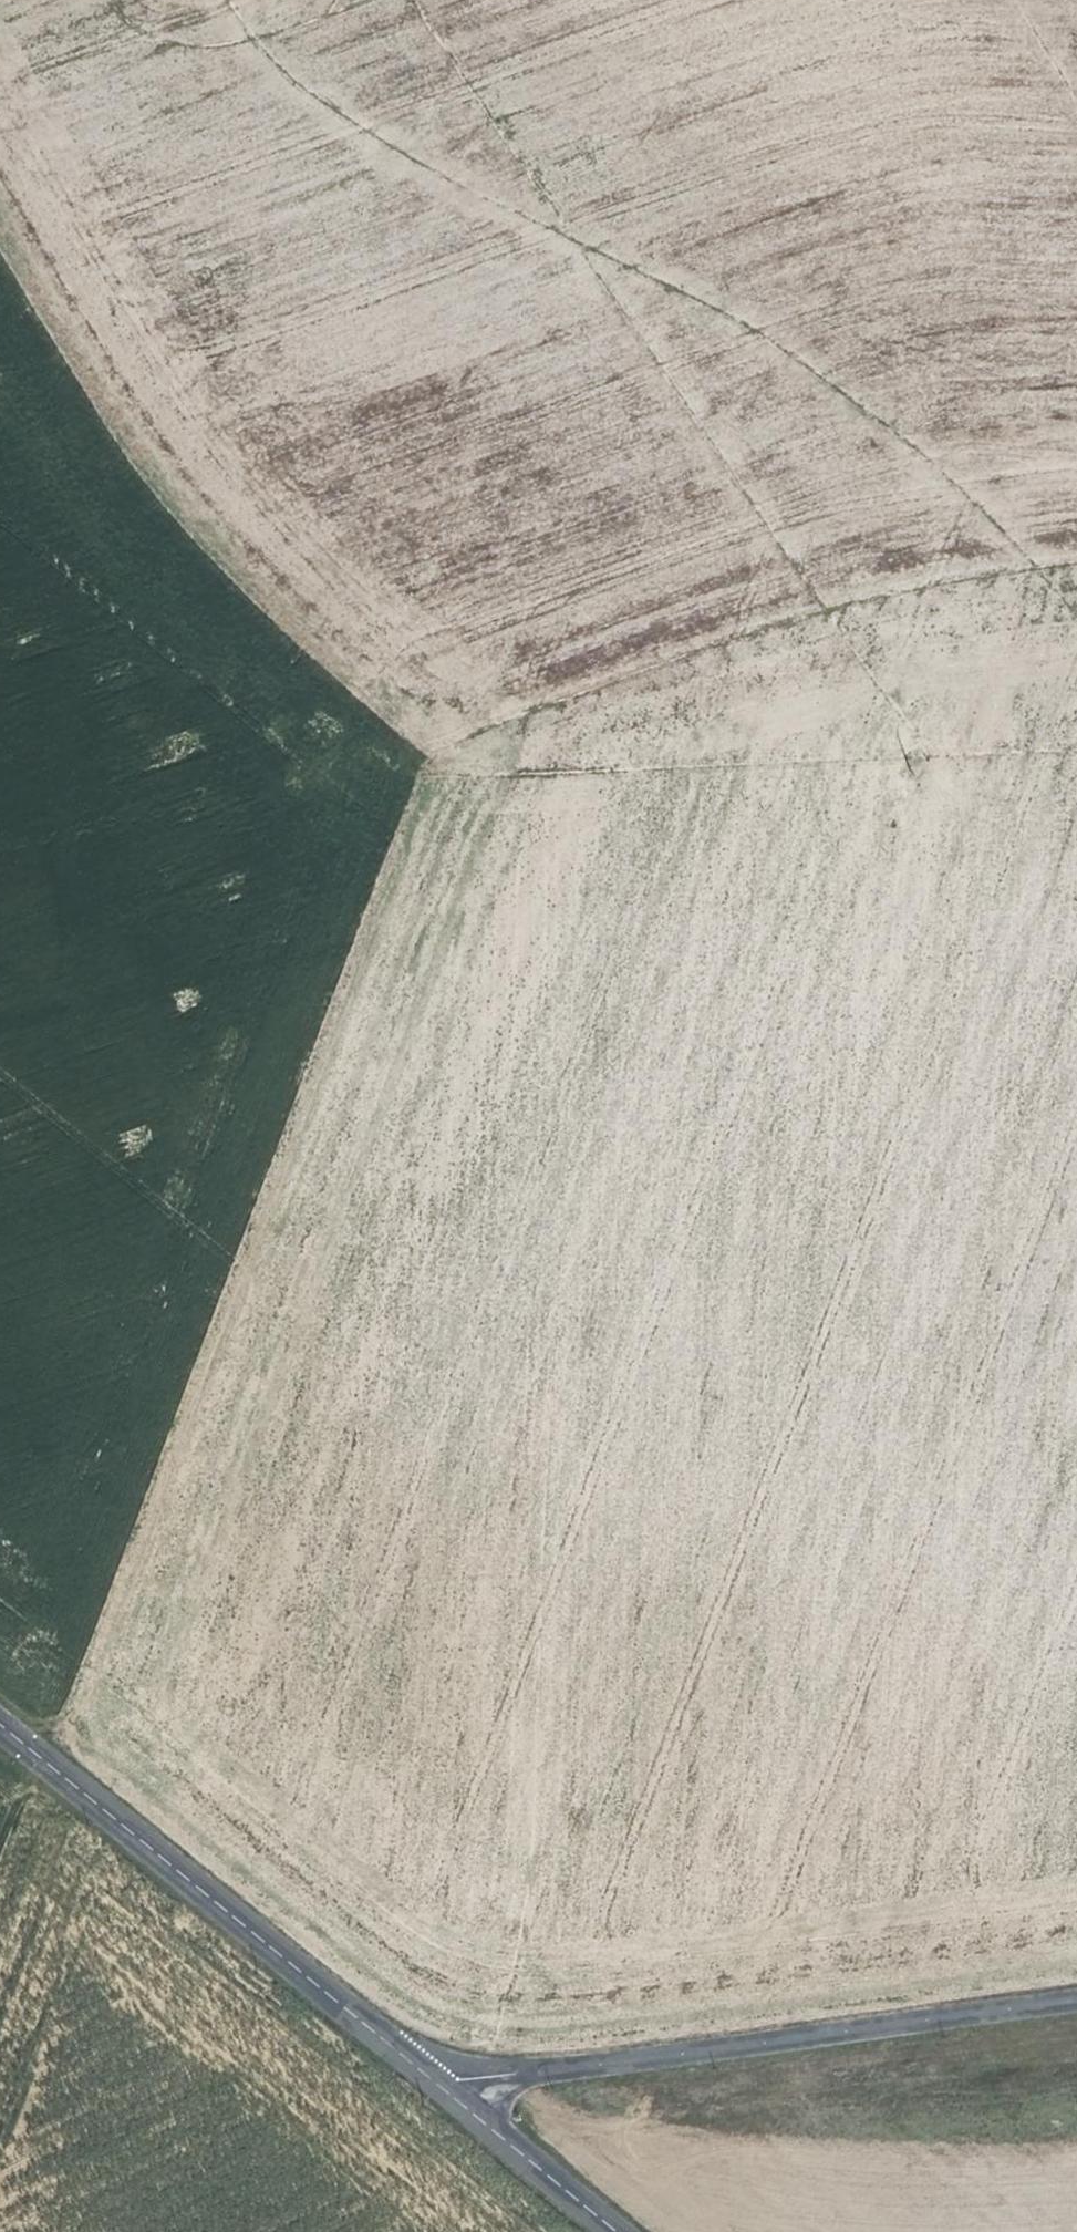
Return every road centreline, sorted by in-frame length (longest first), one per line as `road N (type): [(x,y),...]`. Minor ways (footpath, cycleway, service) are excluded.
road 1 (tertiary): [(1076,2001),(438,2086)]
road 2 (tertiary): [(438,2086),(0,1730)]
road 3 (tertiary): [(613,2231),(438,2086)]

